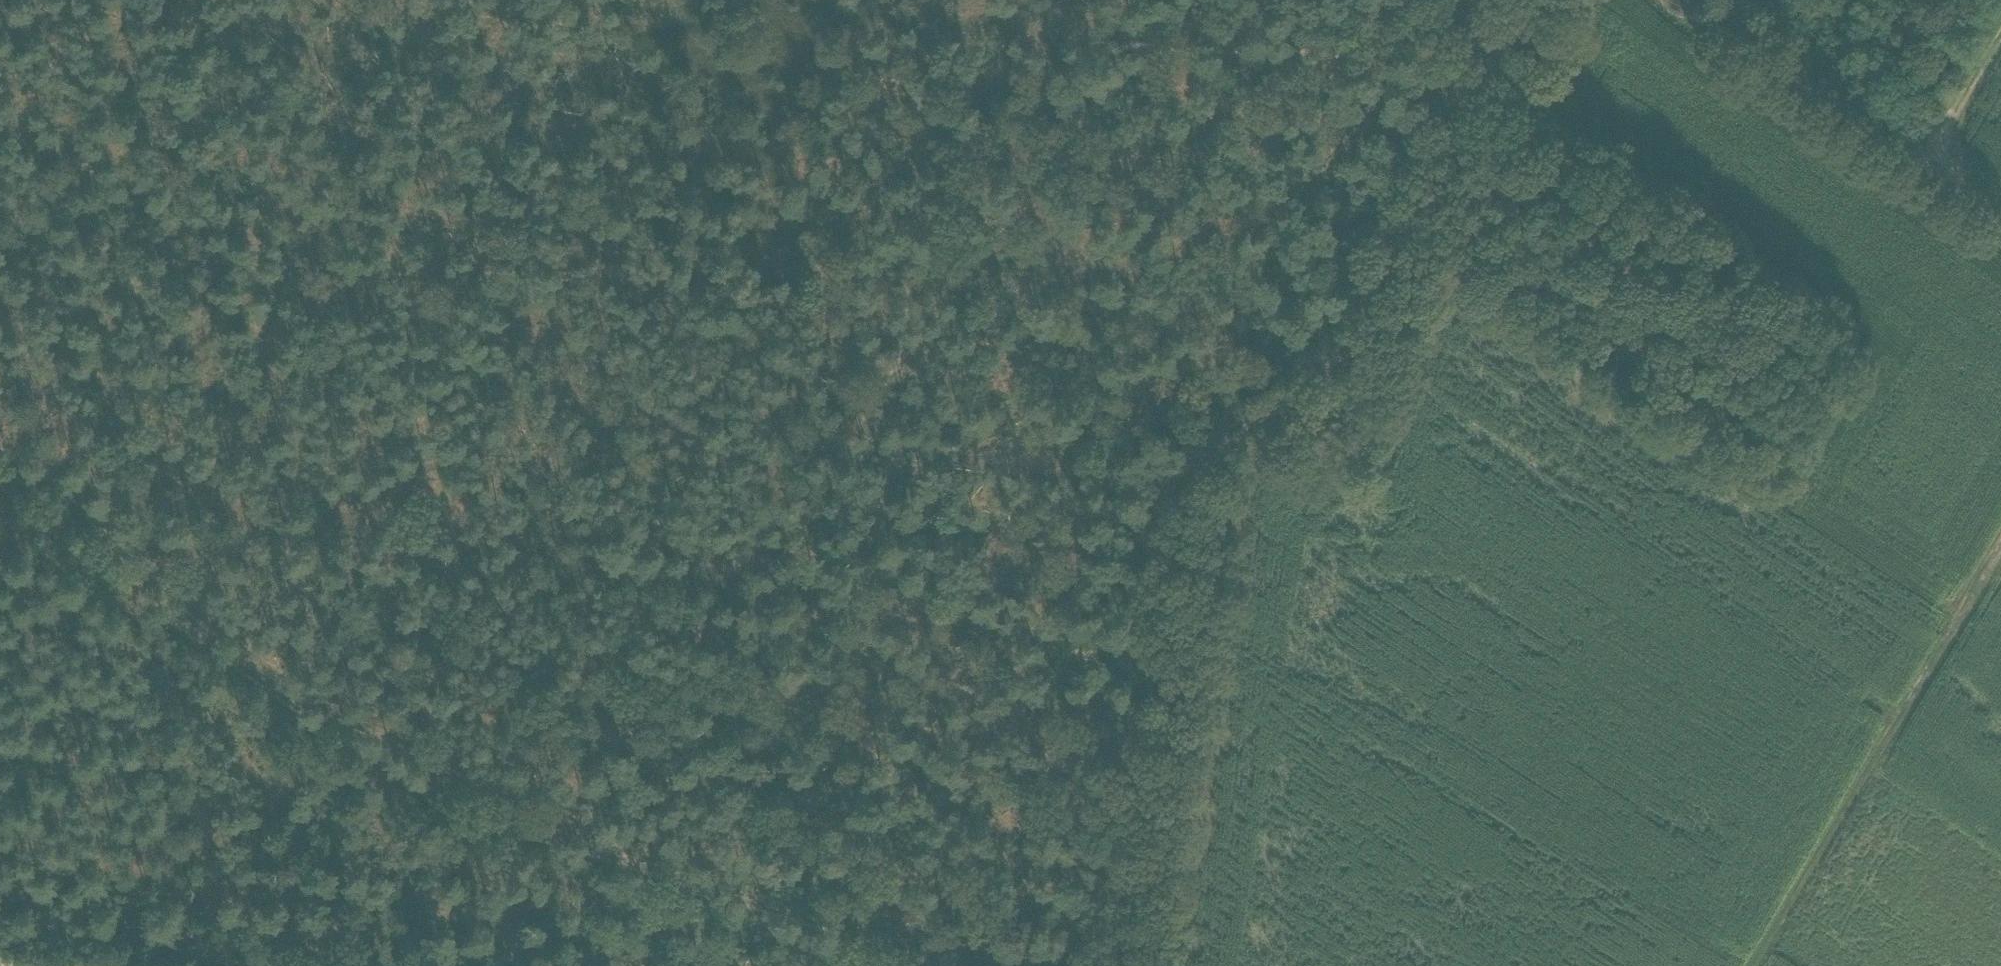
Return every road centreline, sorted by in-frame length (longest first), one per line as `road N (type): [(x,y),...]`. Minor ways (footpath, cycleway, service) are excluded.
road 1 (track): [(608,843),(530,818),(343,717),(229,643),(0,457)]
road 2 (track): [(1750,965),(2000,546)]
road 3 (track): [(1009,965),(608,843)]
road 4 (unclassified): [(2000,216),(1660,0)]

